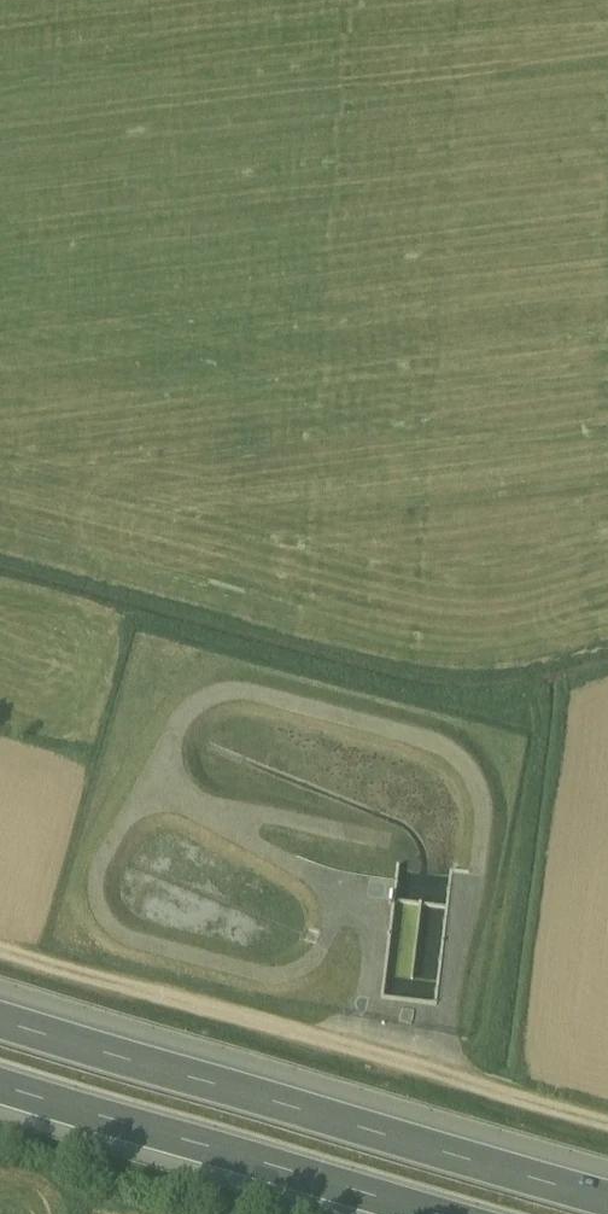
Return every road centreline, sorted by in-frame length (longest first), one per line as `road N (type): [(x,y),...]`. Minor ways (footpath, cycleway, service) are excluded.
road 1 (motorway): [(607,1209),(0,1025)]
road 2 (track): [(142,993),(607,1121)]
road 3 (motorway): [(0,1098),(414,1213)]

